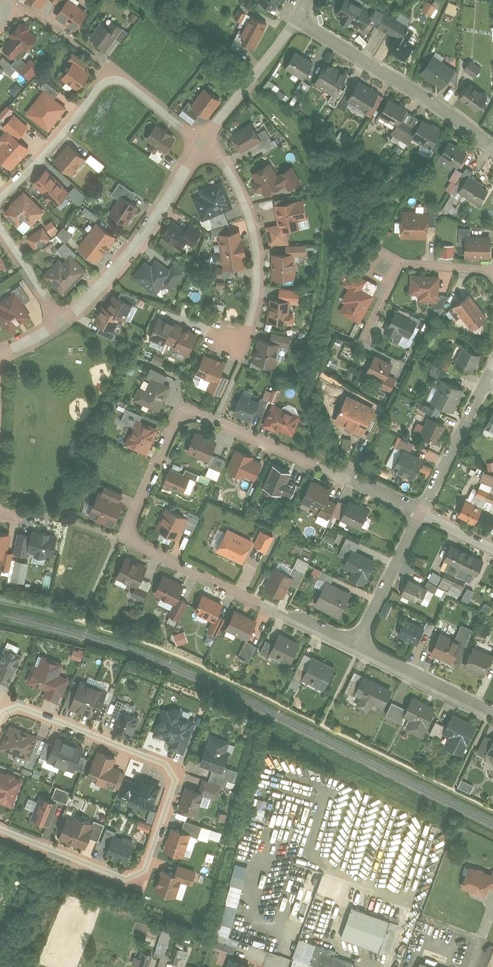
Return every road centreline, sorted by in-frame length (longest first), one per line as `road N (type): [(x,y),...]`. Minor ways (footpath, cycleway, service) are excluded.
road 1 (residential): [(0,828),(138,879),(178,781),(168,762),(22,706),(2,715)]
road 2 (residential): [(350,481),(188,417),(175,428),(129,537)]
road 3 (residential): [(205,143),(113,80),(0,202)]
road 4 (unclassified): [(129,537),(359,646)]
road 5 (residential): [(60,322),(108,282),(205,143)]
road 6 (residential): [(299,17),(492,145)]
road 7 (residential): [(205,143),(229,169),(255,243),(250,325),(233,341)]
road 8 (residential): [(205,143),(299,17)]
road 9 (residential): [(420,513),(490,377)]
road 10 (unclassified): [(359,646),(492,711)]
road 11 (residential): [(359,646),(420,513)]

